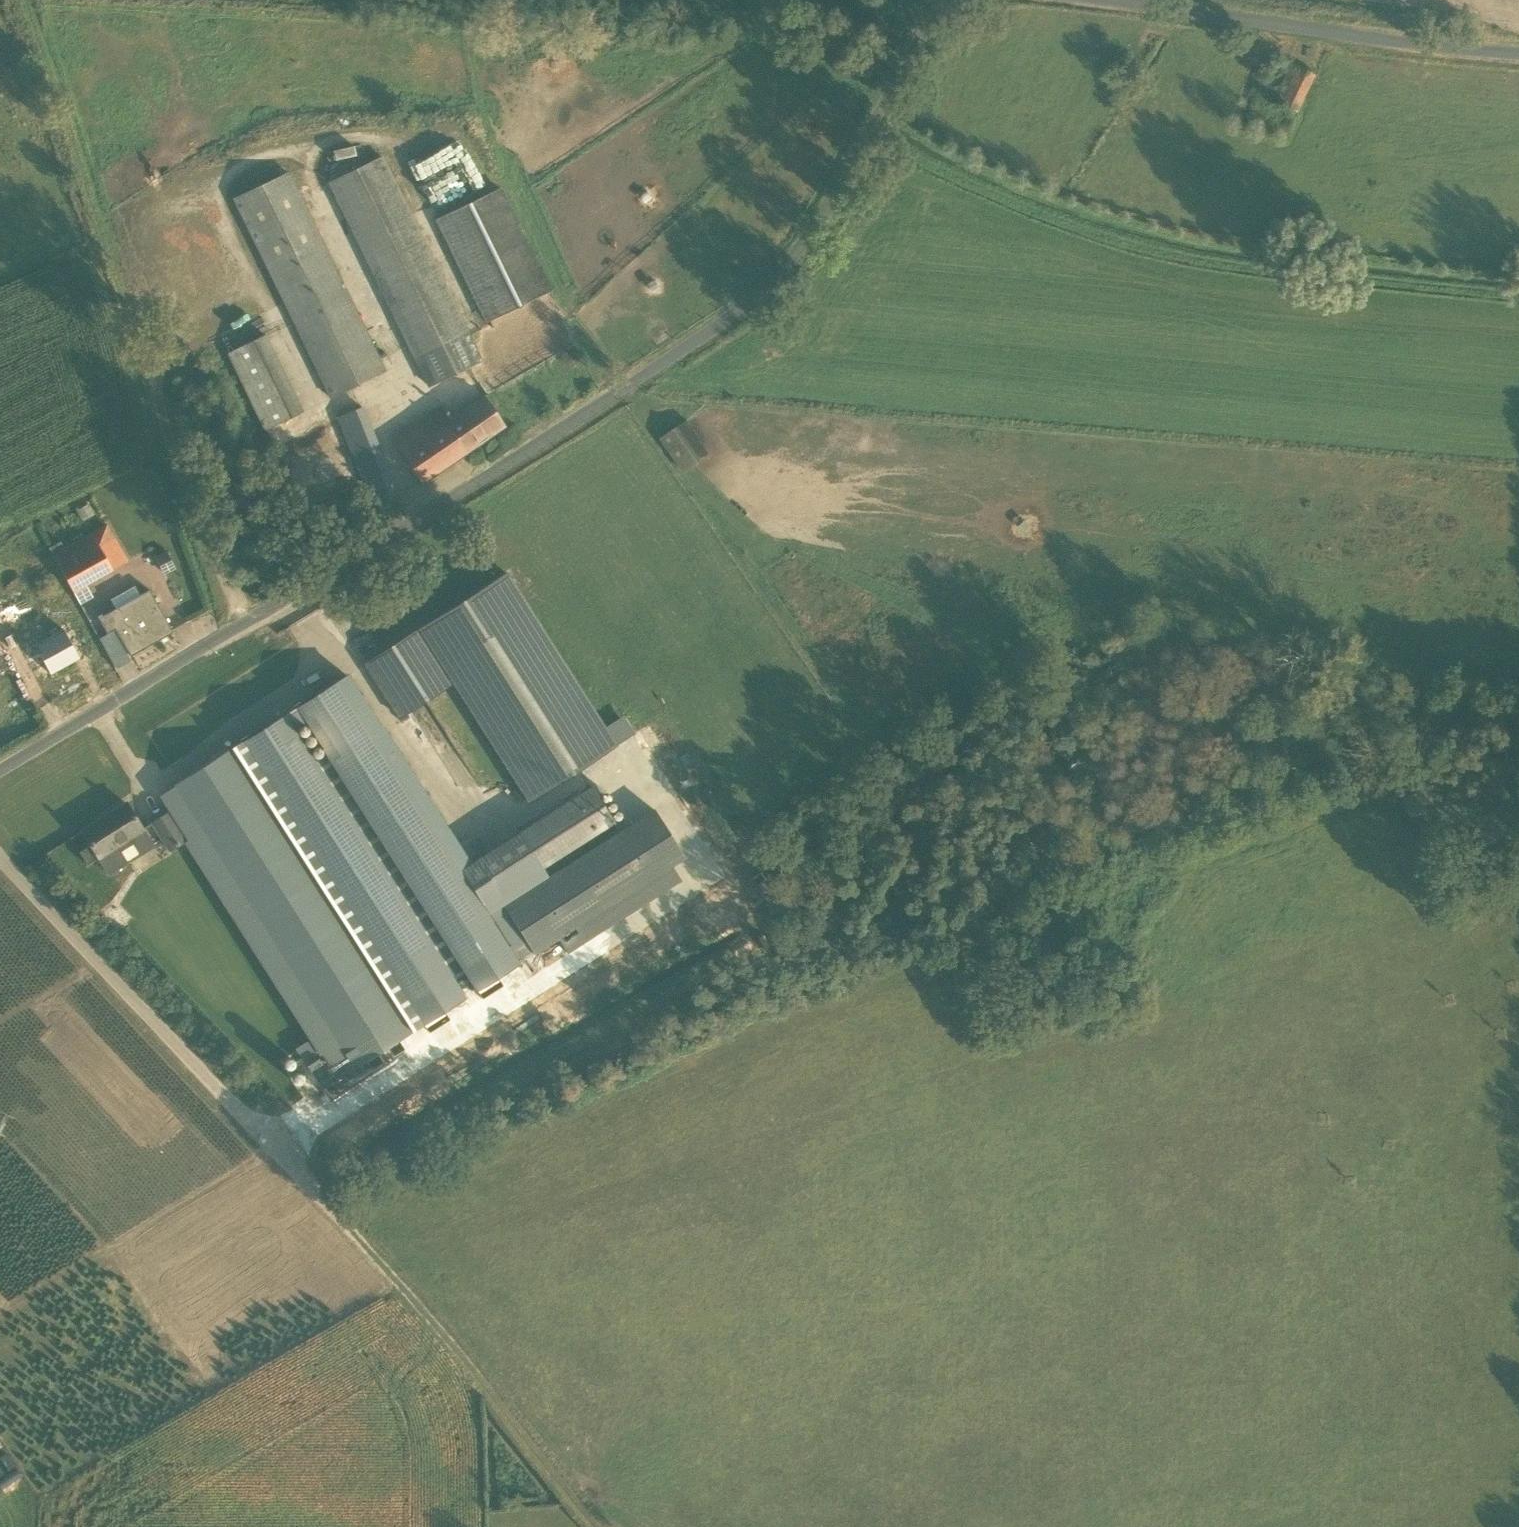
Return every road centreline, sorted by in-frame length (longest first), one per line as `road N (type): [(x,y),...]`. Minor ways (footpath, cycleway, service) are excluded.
road 1 (unclassified): [(0,772),(219,648),(766,286),(840,186),(924,21),(948,0)]
road 2 (track): [(595,1526),(262,1129),(0,859)]
road 3 (track): [(238,636),(26,0)]
road 4 (unclassified): [(1095,0),(1518,53)]

